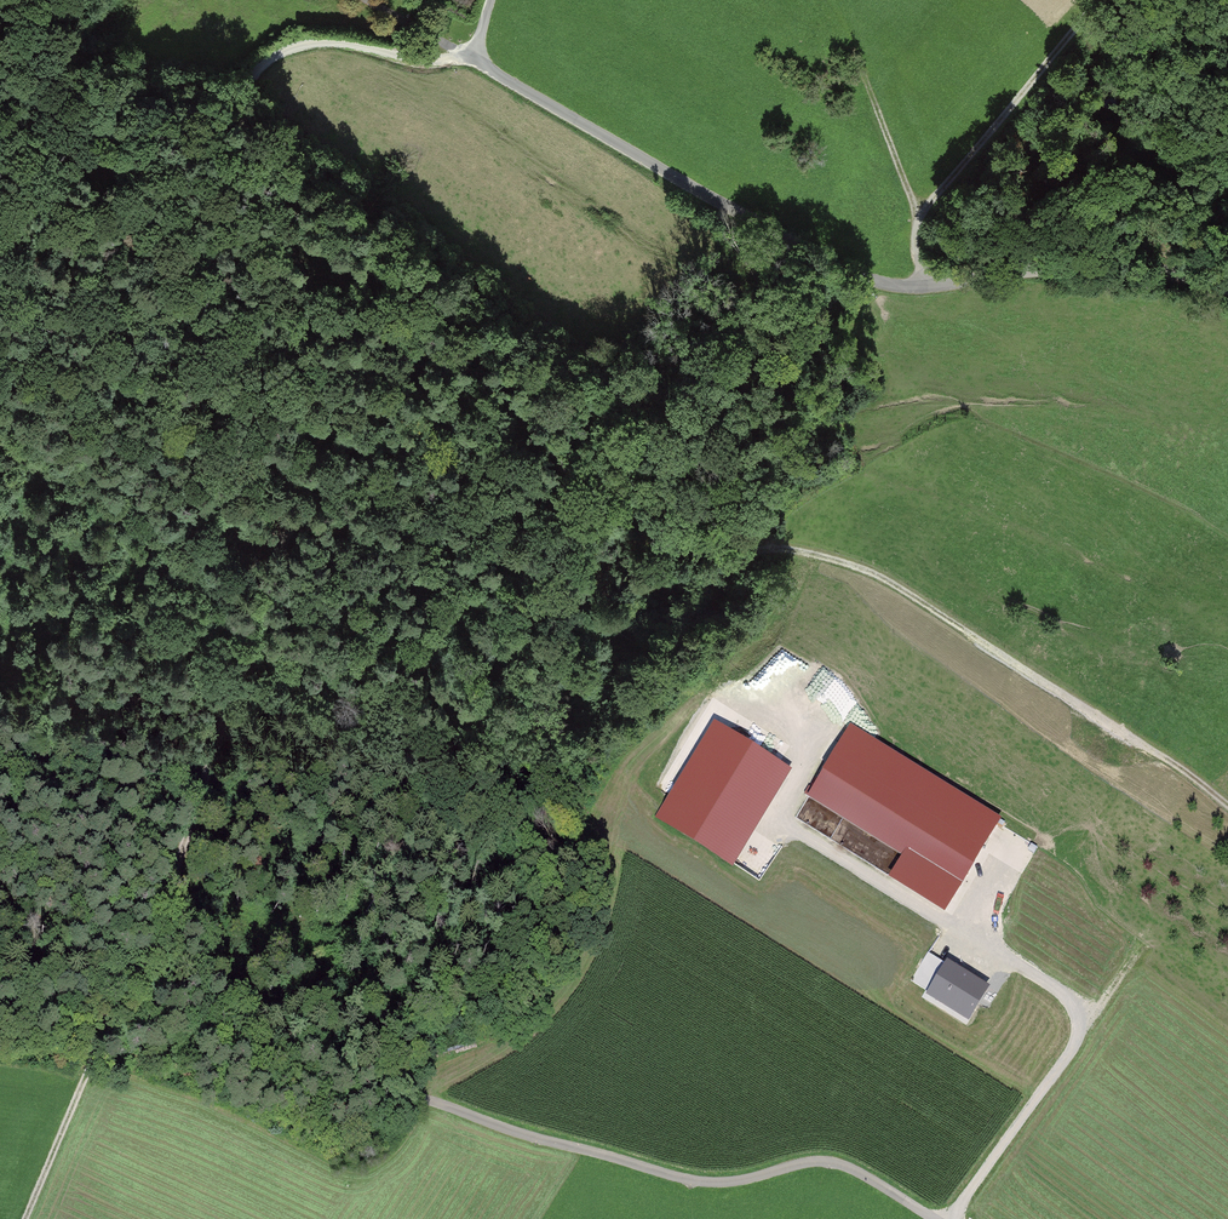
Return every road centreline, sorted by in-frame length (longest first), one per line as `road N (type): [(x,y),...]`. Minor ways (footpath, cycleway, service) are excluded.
road 1 (track): [(121,995),(140,974),(325,413),(318,306),(242,171),(236,106),(257,67),(294,46),(354,44),(418,60),(475,61)]
road 2 (residential): [(934,1218),(840,1165),(692,1182),(355,1083),(140,974)]
road 3 (unclassified): [(1227,288),(1123,266),(921,286),(863,276),(475,61)]
road 4 (track): [(1227,804),(889,581),(750,538)]
road 5 (track): [(921,286),(915,240),(925,212),(1101,0)]
road 6 (track): [(25,1218),(121,995)]
road 7 (unclassified): [(140,974),(0,896)]
road 8 (track): [(0,1020),(59,1018),(121,995)]

